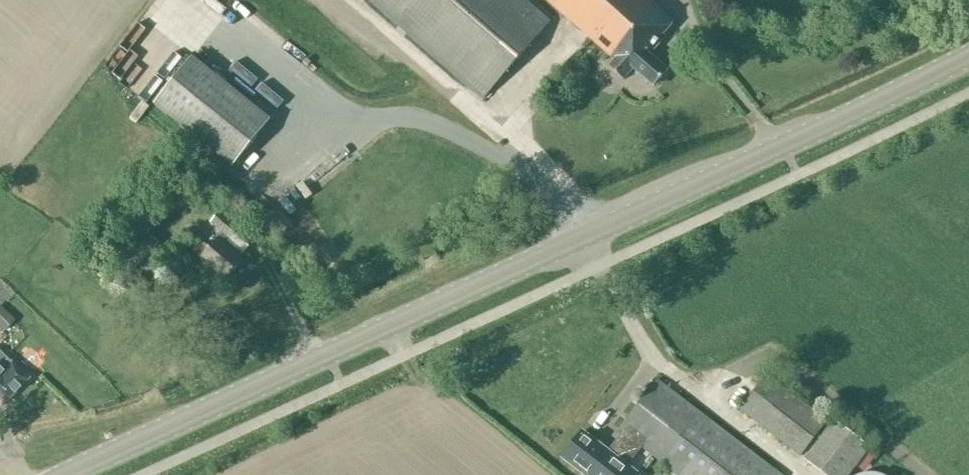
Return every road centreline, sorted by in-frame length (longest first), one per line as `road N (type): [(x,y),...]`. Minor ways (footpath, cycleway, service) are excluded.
road 1 (tertiary): [(65,474),(968,54)]

